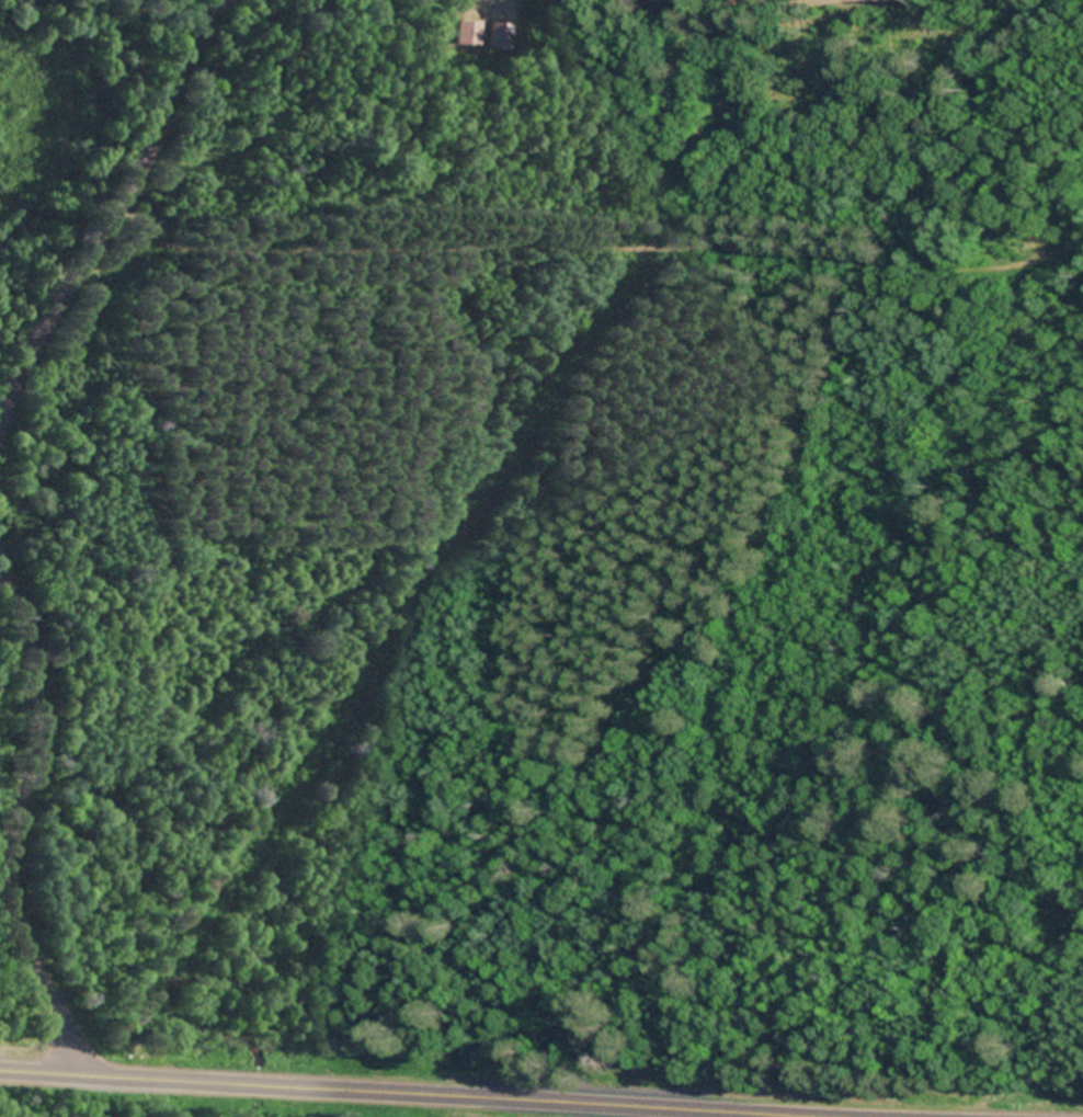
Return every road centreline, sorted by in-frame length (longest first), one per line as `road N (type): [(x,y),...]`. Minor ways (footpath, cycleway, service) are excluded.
road 1 (secondary): [(808,1116),(0,1070)]
road 2 (residential): [(83,1075),(12,880),(12,831),(33,785),(33,691),(0,556)]
road 3 (residential): [(0,415),(32,344),(132,189),(204,0)]

